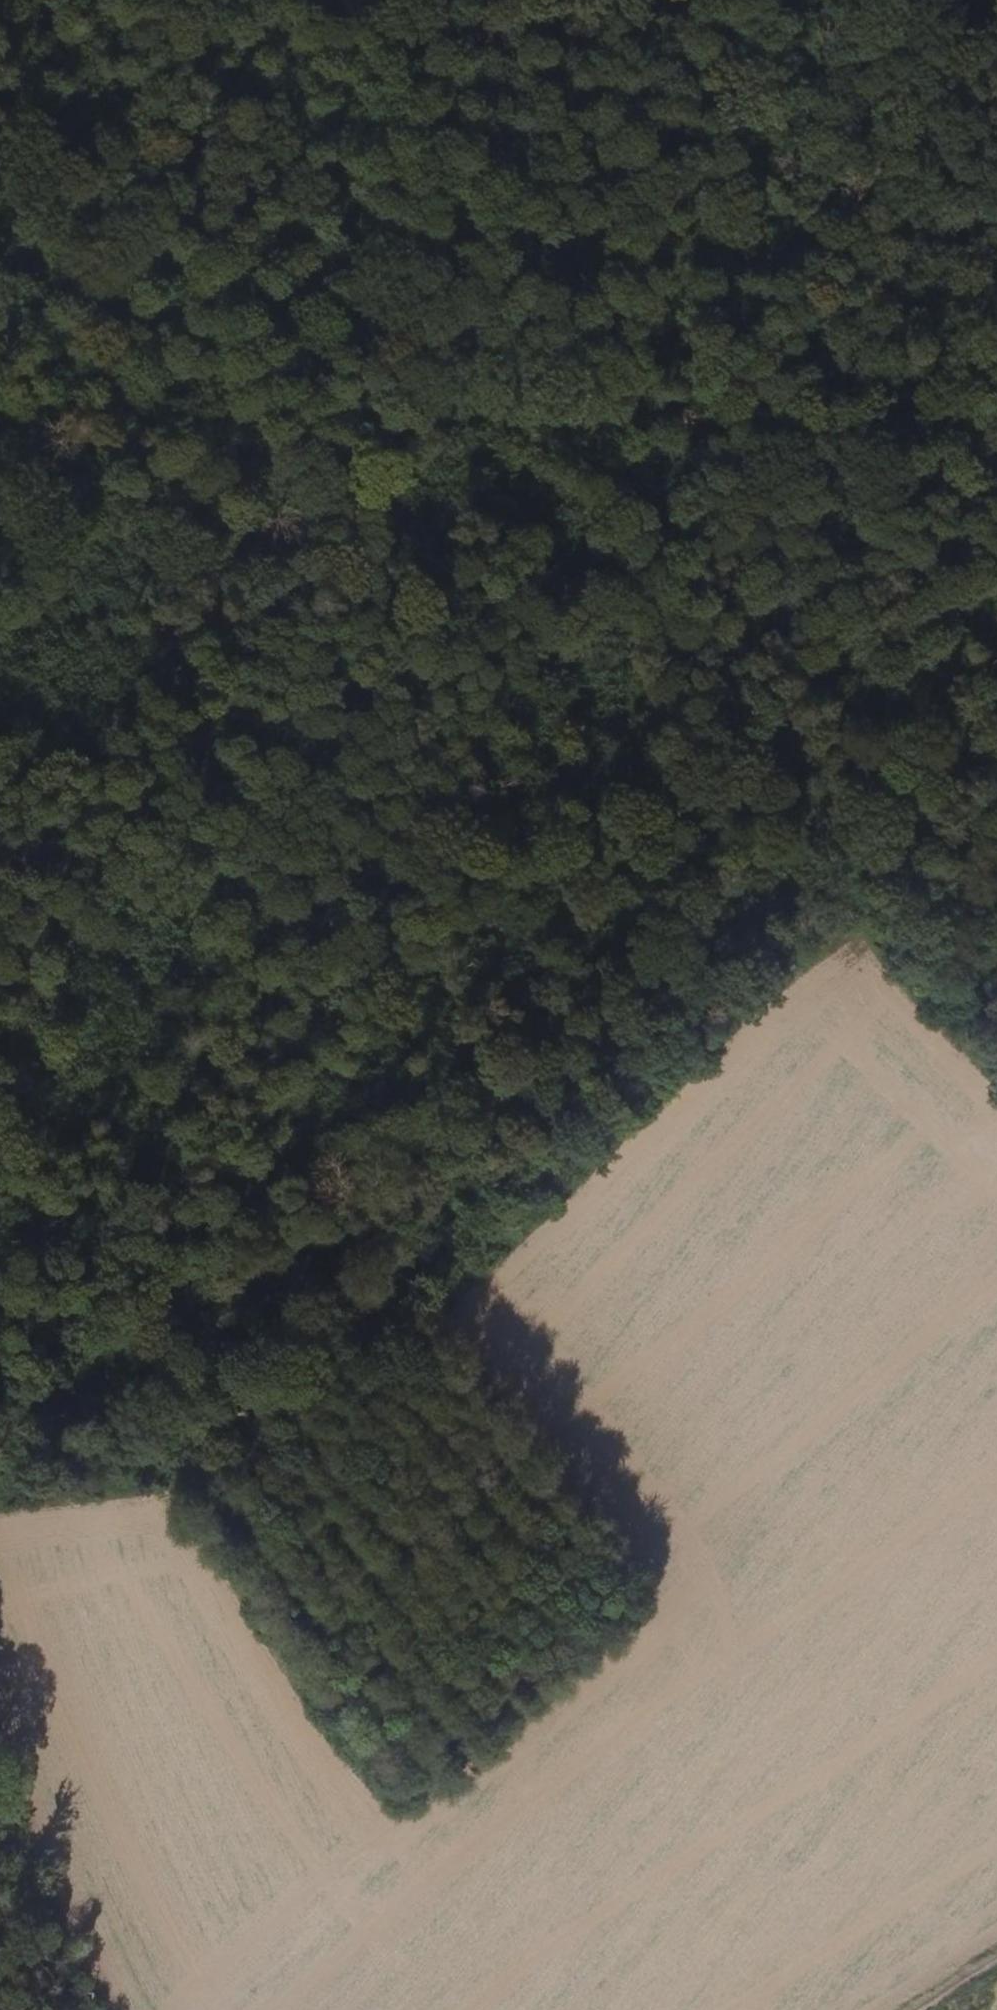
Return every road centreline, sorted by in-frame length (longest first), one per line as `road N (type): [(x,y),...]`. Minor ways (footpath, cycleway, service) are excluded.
road 1 (track): [(996,414),(0,418)]
road 2 (track): [(874,2009),(996,1936)]

